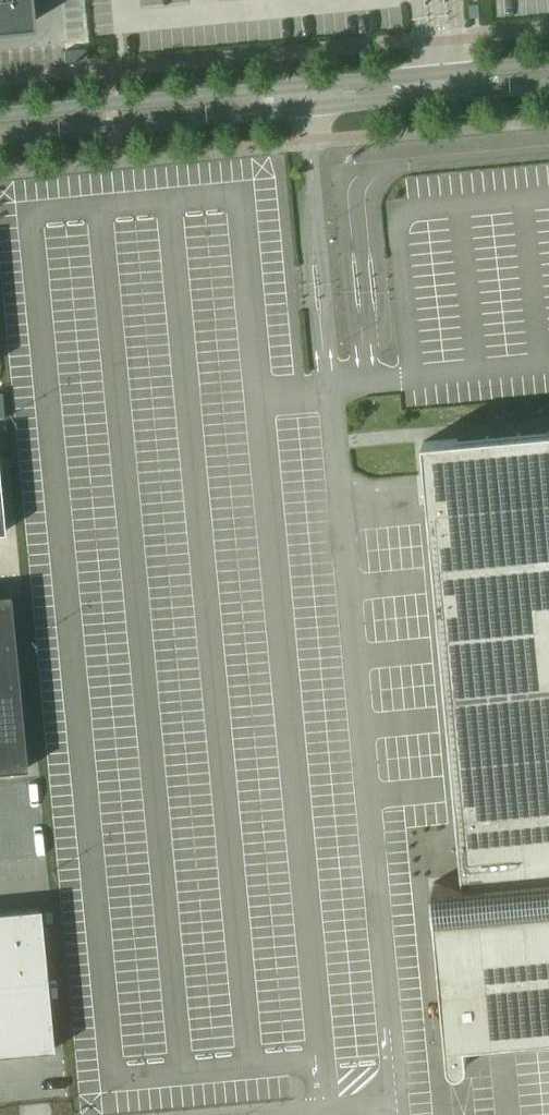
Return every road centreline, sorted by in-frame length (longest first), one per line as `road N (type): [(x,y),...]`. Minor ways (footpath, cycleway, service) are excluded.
road 1 (unclassified): [(0,138),(304,110)]
road 2 (unclassified): [(301,85),(0,114)]
road 3 (unclassified): [(548,62),(301,85)]
road 4 (unclassified): [(304,110),(548,85)]

